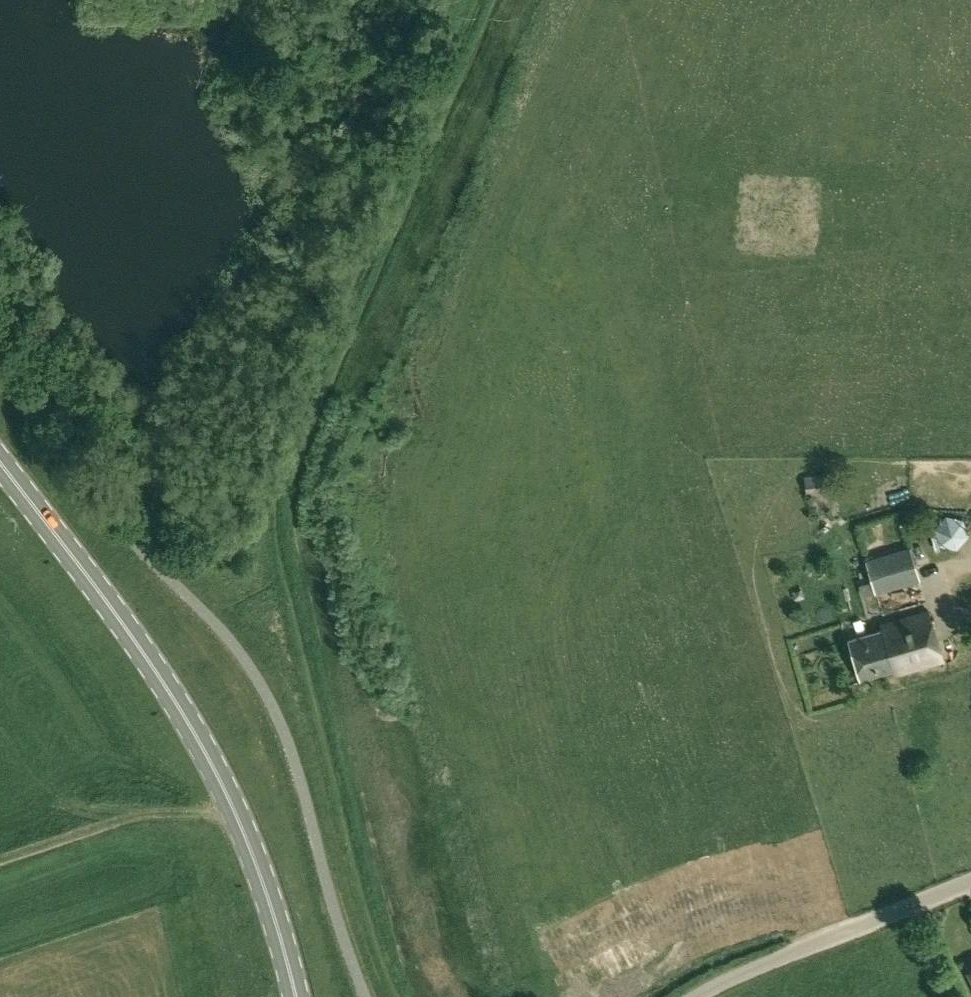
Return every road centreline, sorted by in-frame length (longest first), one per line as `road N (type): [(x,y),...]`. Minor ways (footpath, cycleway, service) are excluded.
road 1 (primary): [(295,996),(246,833),(214,770),(152,663),(0,461)]
road 2 (tertiary): [(695,996),(970,881)]

